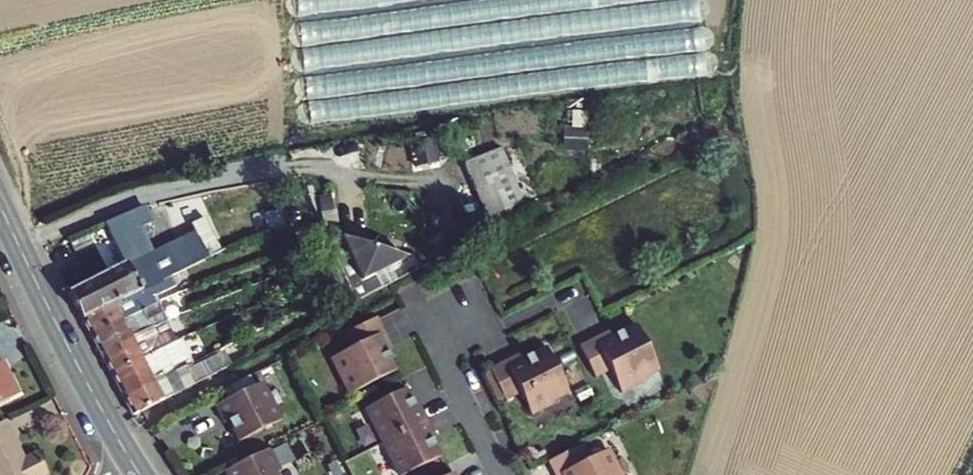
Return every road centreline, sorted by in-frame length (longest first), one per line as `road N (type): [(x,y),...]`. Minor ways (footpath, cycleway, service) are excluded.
road 1 (tertiary): [(140,474),(0,205)]
road 2 (residential): [(412,290),(502,474)]

